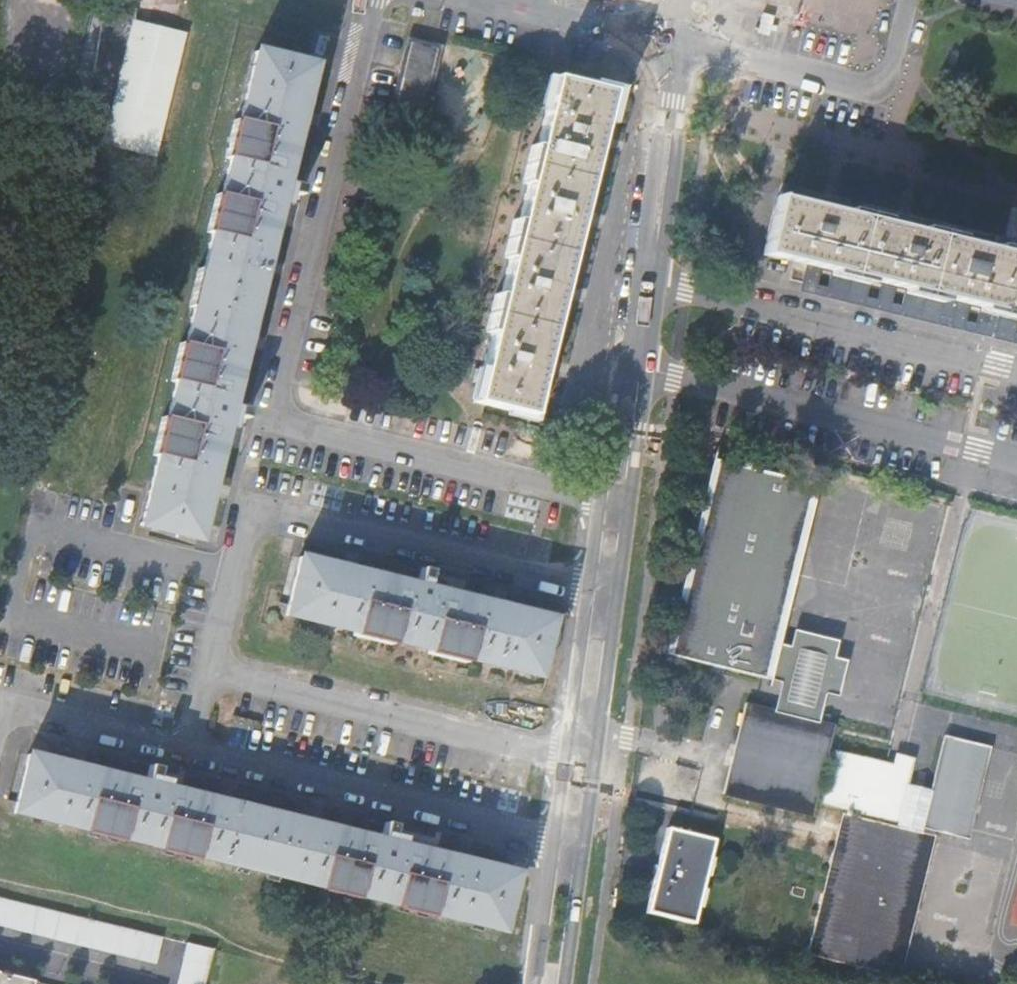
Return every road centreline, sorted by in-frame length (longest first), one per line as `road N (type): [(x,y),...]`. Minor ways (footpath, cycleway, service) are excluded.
road 1 (residential): [(267,416),(367,0)]
road 2 (residential): [(554,840),(184,746)]
road 3 (residential): [(204,664),(567,753)]
road 4 (residential): [(245,503),(589,586)]
road 5 (residential): [(267,416),(601,501)]
road 6 (residential): [(671,37),(849,81),(874,79),(885,71),(905,0)]
road 7 (residential): [(660,281),(682,105),(671,37)]
road 8 (residential): [(671,37),(641,276)]
road 9 (residential): [(184,746),(0,711)]
road 10 (residential): [(506,0),(671,37)]
road 11 (residential): [(589,586),(567,753)]
road 12 (residential): [(595,756),(618,590)]
road 13 (residential): [(204,664),(245,503)]
road 14 (residential): [(554,840),(535,983)]
road 15 (residential): [(565,983),(584,843)]
road 16 (residential): [(630,508),(649,370)]
road 17 (residential): [(626,364),(601,501)]

